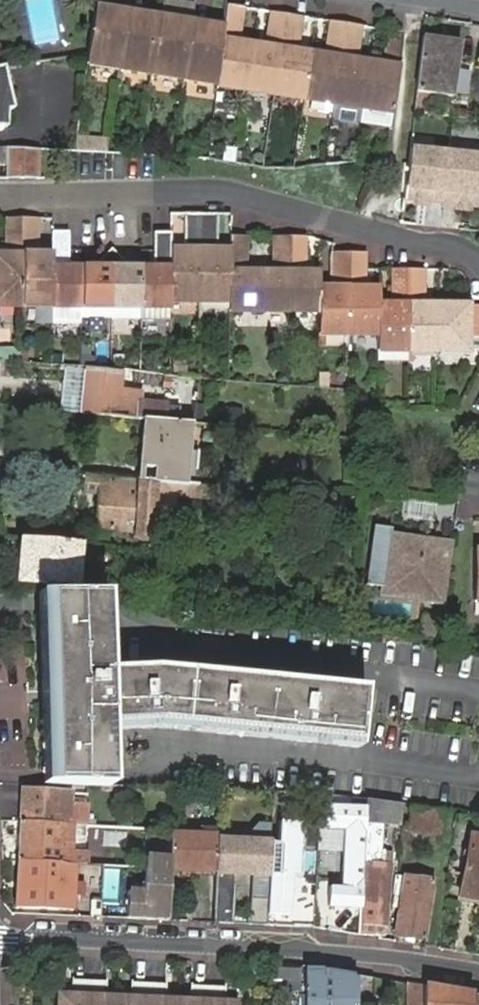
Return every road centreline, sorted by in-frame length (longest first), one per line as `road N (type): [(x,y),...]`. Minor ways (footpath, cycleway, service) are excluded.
road 1 (residential): [(0,194),(226,189),(478,256)]
road 2 (residential): [(0,941),(237,947),(478,974)]

